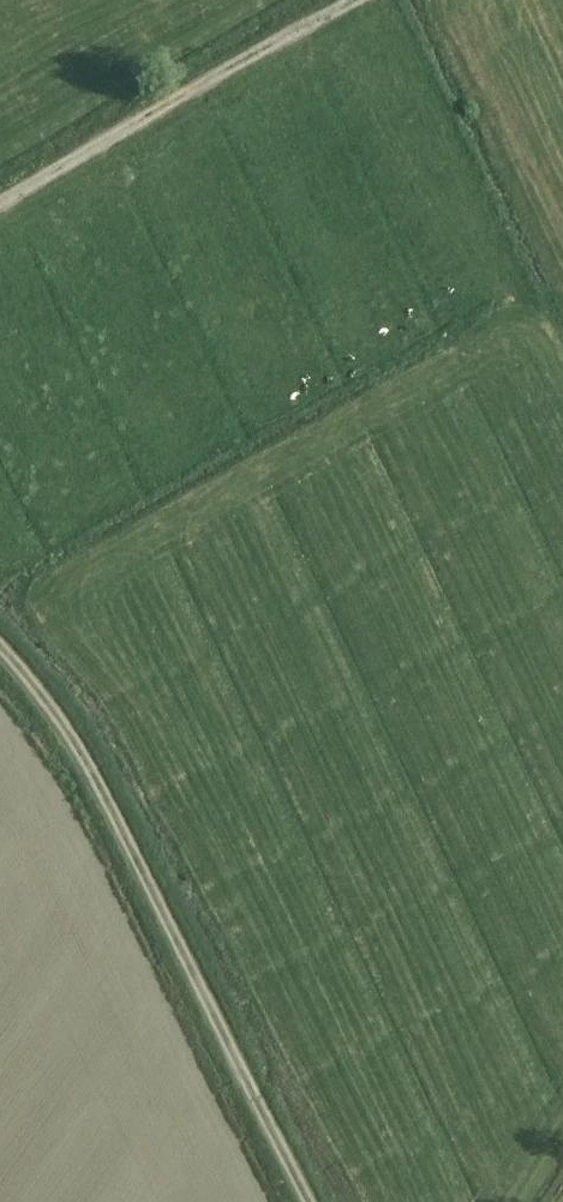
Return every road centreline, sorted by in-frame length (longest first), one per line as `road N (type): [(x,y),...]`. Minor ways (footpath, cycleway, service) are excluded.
road 1 (track): [(320,1201),(74,726),(0,644)]
road 2 (track): [(0,204),(352,0)]

